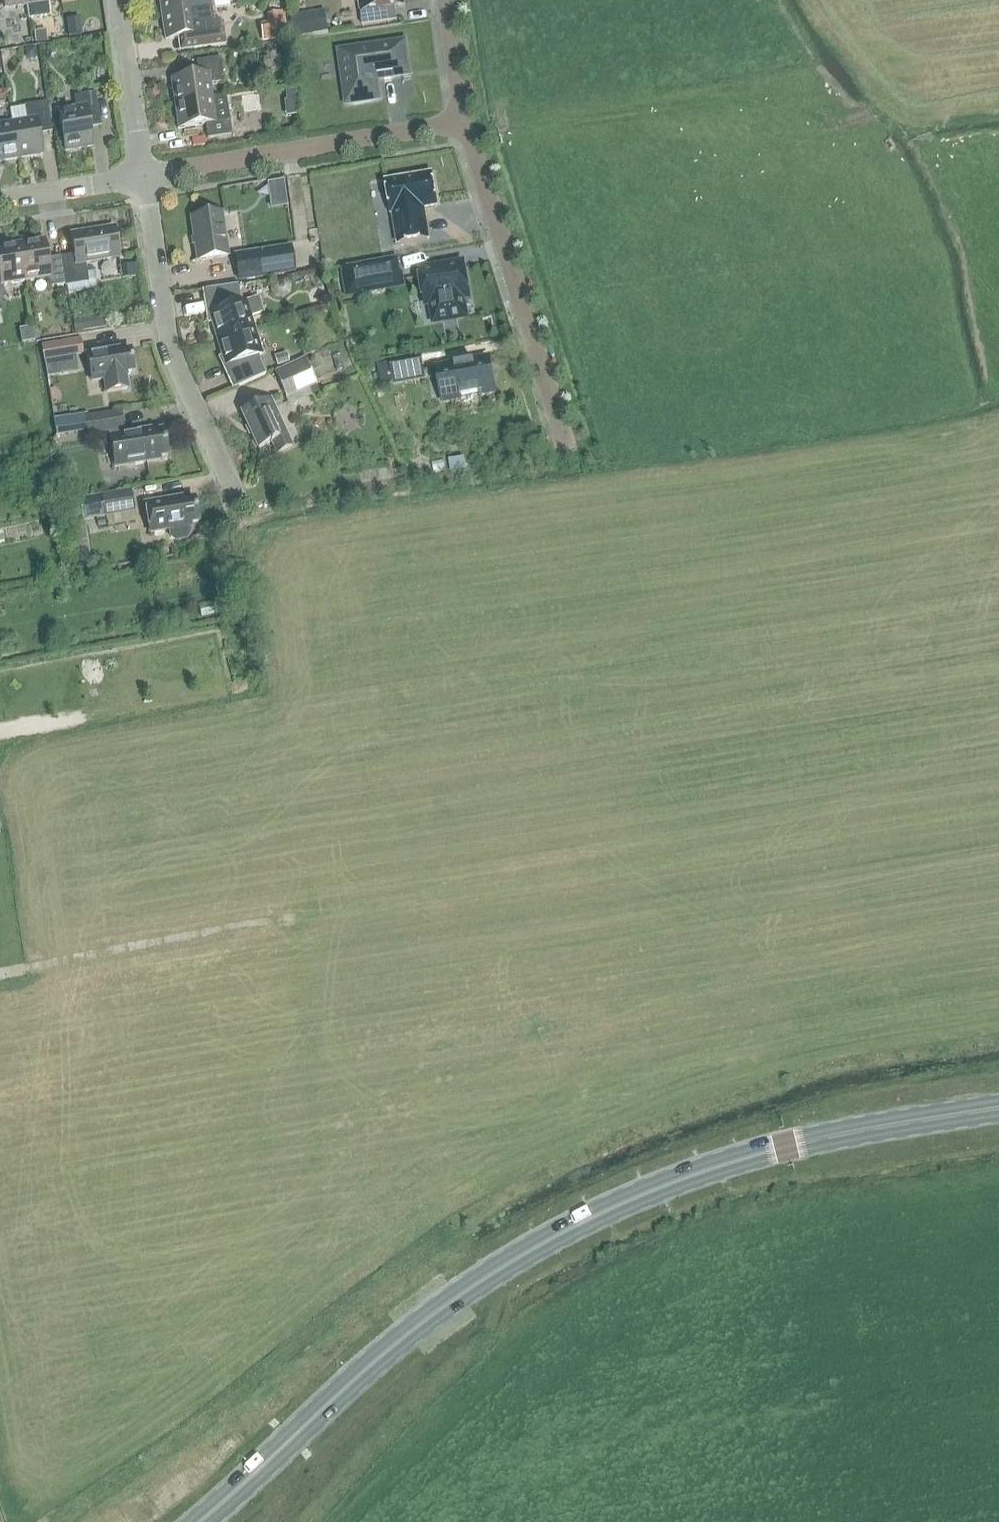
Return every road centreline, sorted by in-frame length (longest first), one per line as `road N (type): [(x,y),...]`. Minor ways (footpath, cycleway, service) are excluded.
road 1 (primary): [(998,1108),(749,1156),(590,1218),(441,1306),(202,1521)]
road 2 (residential): [(233,502),(169,360),(140,174)]
road 3 (residential): [(565,445),(465,127)]
road 4 (residential): [(140,174),(465,127)]
road 5 (residential): [(140,174),(116,0)]
road 6 (residential): [(0,199),(140,174)]
road 7 (residential): [(465,127),(446,0)]

